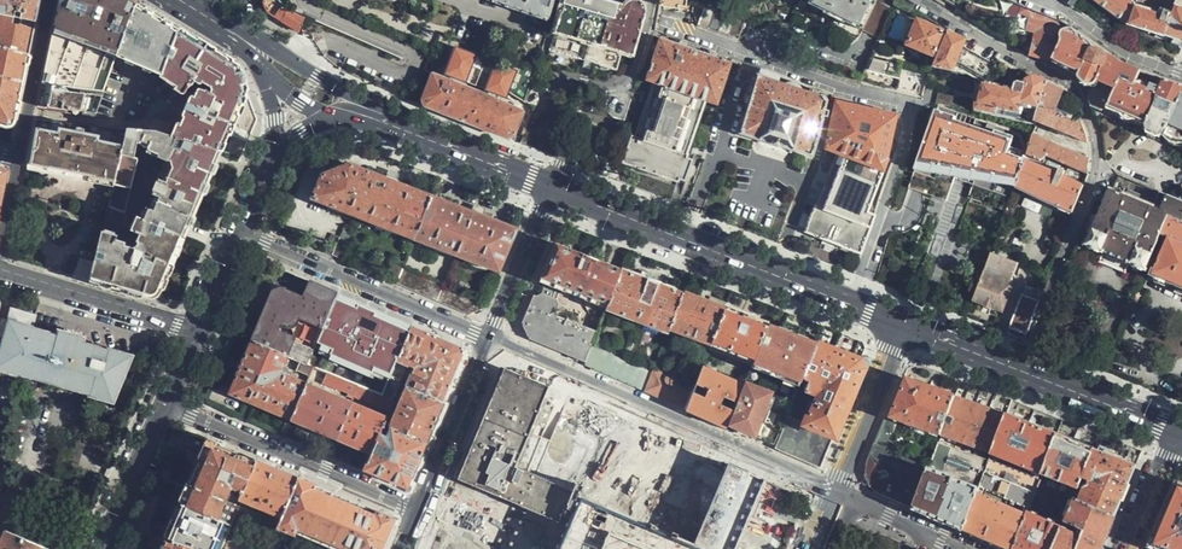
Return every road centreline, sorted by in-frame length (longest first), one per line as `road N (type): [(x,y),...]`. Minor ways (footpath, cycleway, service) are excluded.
road 1 (residential): [(1020,371),(1099,153),(1068,82),(921,0)]
road 2 (residential): [(838,493),(490,339)]
road 3 (residential): [(848,304),(907,140),(908,109),(758,55)]
road 4 (residential): [(653,0),(631,77),(611,86),(564,78),(553,86),(555,103),(596,123),(603,143),(588,154),(563,151),(551,187)]
road 5 (secondary): [(551,187),(848,304)]
road 6 (residential): [(490,339),(240,236)]
road 7 (residential): [(171,408),(417,509)]
road 8 (residential): [(0,271),(203,332)]
road 9 (secondary): [(410,131),(237,36)]
road 10 (secondary): [(417,509),(490,339)]
road 11 (tertiary): [(905,326),(838,493)]
road 12 (residential): [(53,0),(20,162)]
road 13 (secondary): [(490,339),(551,187)]
road 14 (secondary): [(1020,371),(1173,429)]
road 15 (secondary): [(171,408),(108,548)]
road 16 (secondary): [(410,131),(551,187)]
road 17 (residential): [(1049,2),(1130,55),(1181,74)]
road 18 (residential): [(1124,548),(1173,429)]
road 19 (secondary): [(237,36),(274,107),(275,153)]
road 20 (secondary): [(905,326),(1020,371)]
road 21 (secondary): [(237,36),(289,93),(327,116)]

